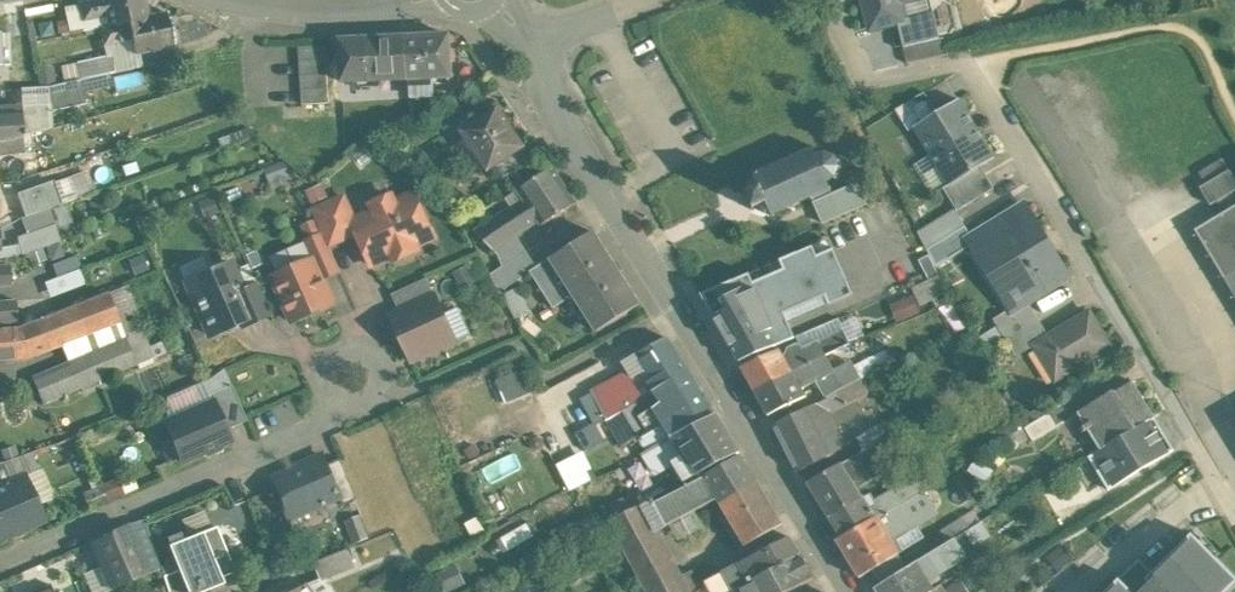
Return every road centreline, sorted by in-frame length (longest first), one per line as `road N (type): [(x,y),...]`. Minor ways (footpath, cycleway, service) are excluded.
road 1 (residential): [(855,591),(614,196),(570,111),(554,47)]
road 2 (residential): [(969,69),(1234,506)]
road 3 (residential): [(363,374),(359,410),(0,560)]
road 4 (residential): [(429,0),(352,8),(240,0)]

